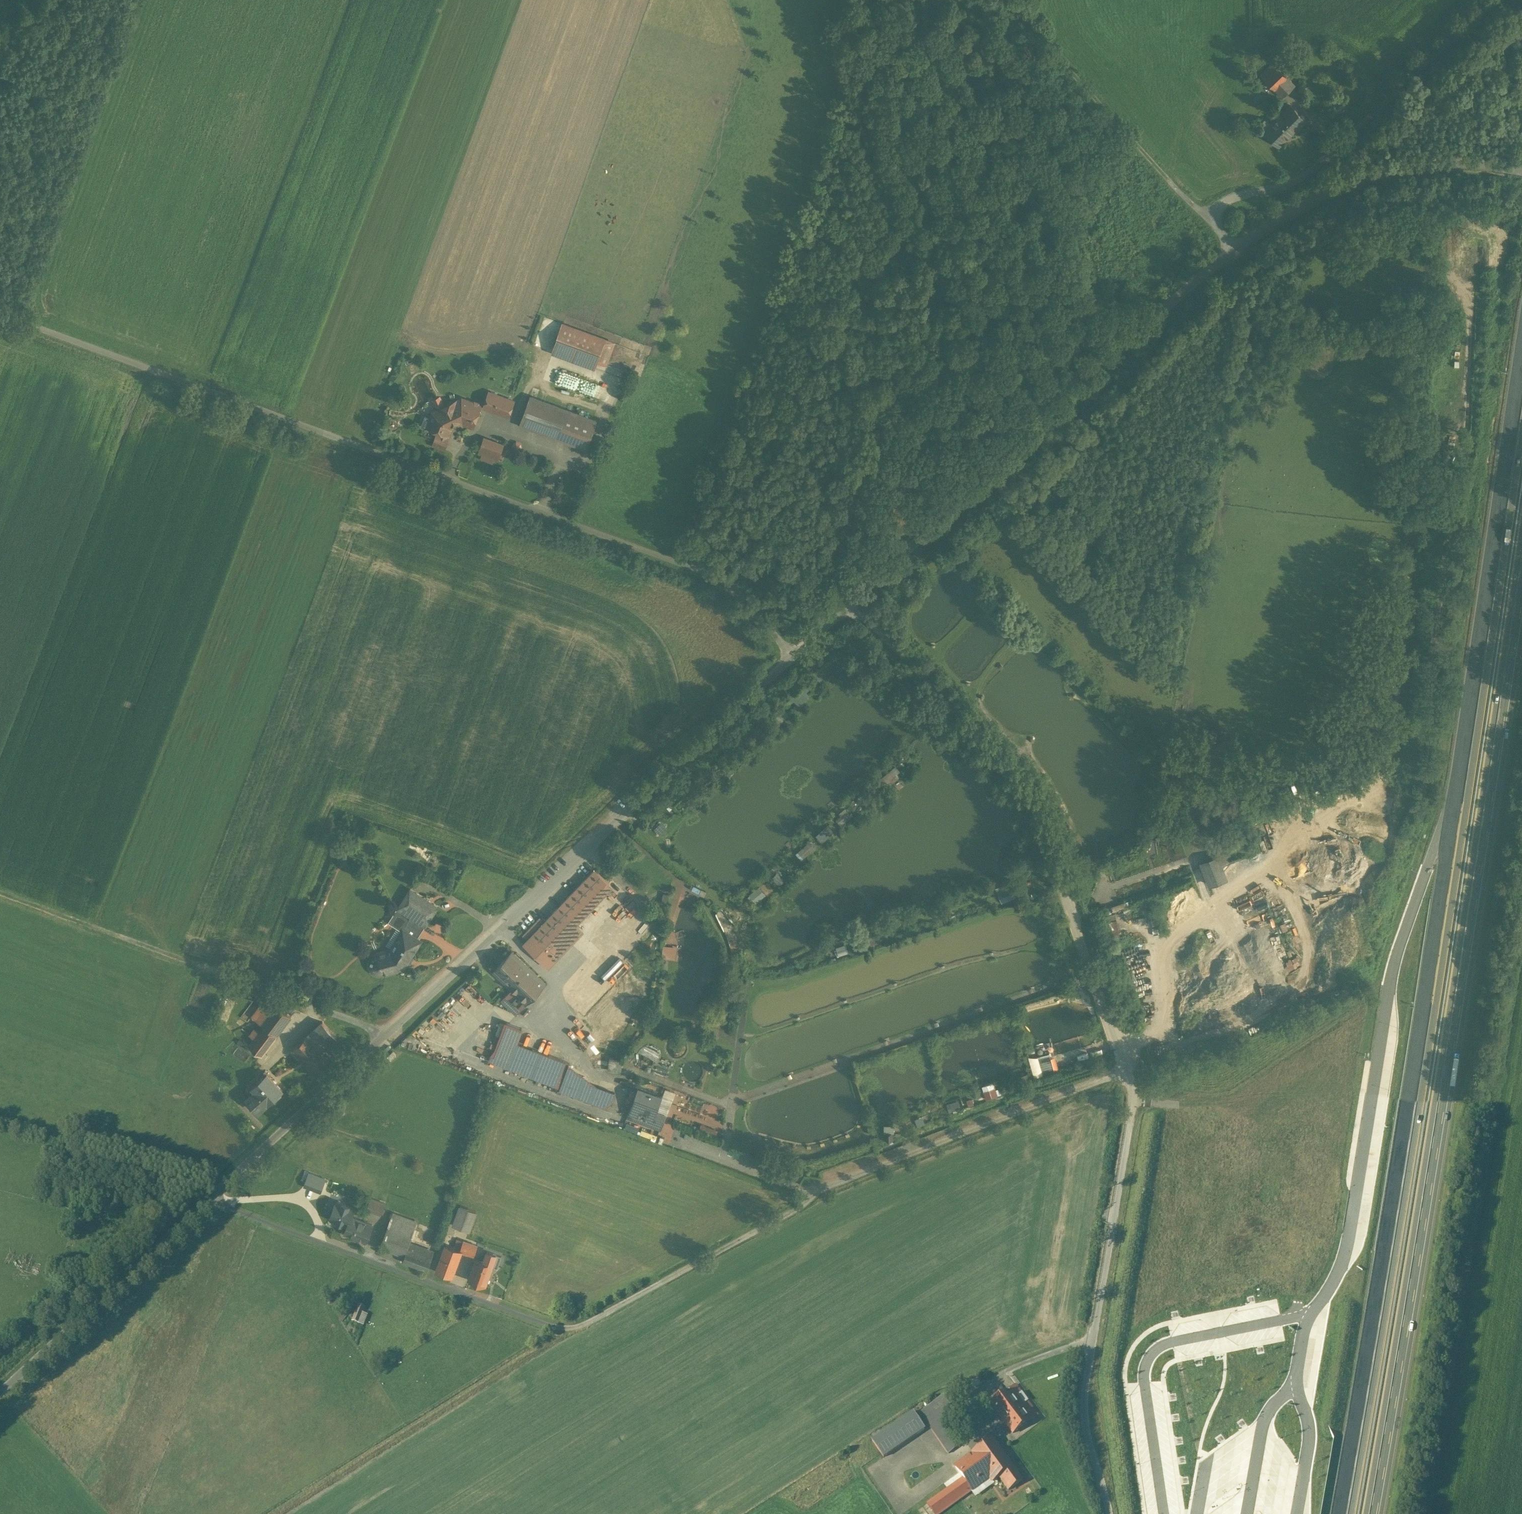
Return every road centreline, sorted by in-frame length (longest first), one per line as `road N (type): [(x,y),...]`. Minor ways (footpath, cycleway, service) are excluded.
road 1 (motorway): [(1521,414),(1345,1513)]
road 2 (unclassified): [(1130,1071),(817,1188),(797,1209),(569,1328),(210,1198)]
road 3 (motorway): [(1371,1513),(1521,552)]
road 4 (unclassified): [(793,656),(732,587),(703,573),(0,314)]
road 5 (unclassified): [(210,1198),(793,656)]
road 6 (unclassified): [(850,602),(1025,787),(1130,1071)]
road 7 (unclassified): [(850,602),(1236,245)]
road 8 (unclassified): [(1130,1071),(1127,1136),(1083,1406),(1108,1513)]
road 9 (unclassified): [(1493,0),(1304,172),(1226,195),(1210,212),(1236,245)]
road 10 (track): [(314,1007),(0,893)]
road 11 (unclassified): [(1236,245),(1302,202),(1388,167),(1439,159),(1521,165)]
road 12 (track): [(1210,212),(1014,0)]
road 13 (unclassified): [(0,1393),(210,1198)]

